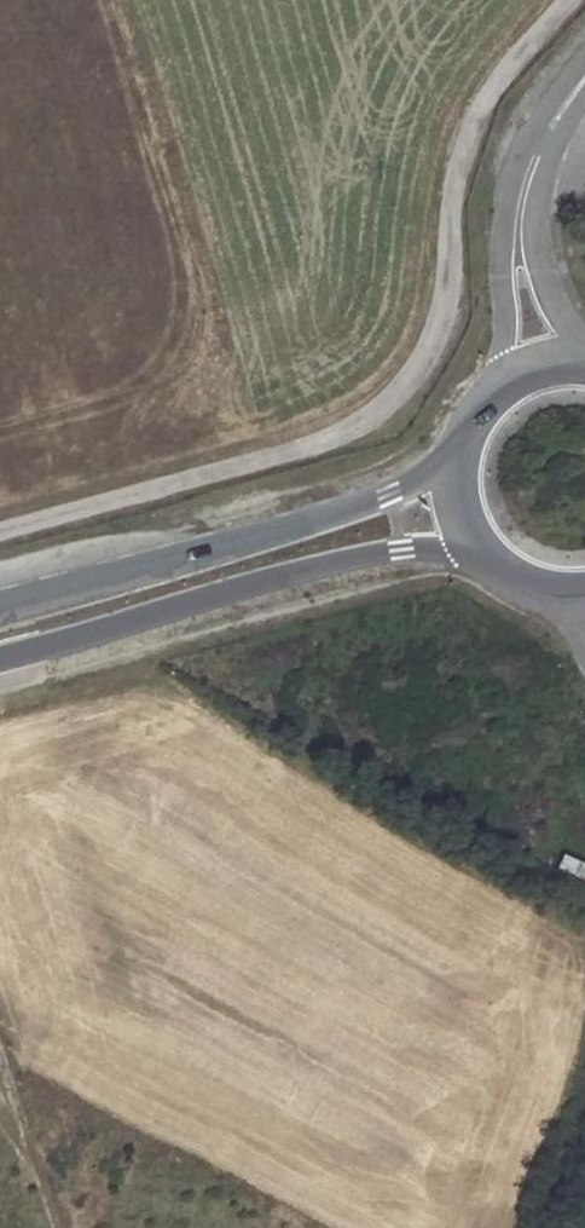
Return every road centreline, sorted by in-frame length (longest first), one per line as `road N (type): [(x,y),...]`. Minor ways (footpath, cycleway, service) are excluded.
road 1 (primary): [(0,660),(315,571),(403,554),(475,558)]
road 2 (primary): [(451,460),(389,500),(0,612)]
road 3 (track): [(55,1227),(0,1057)]
road 4 (residential): [(518,216),(501,278),(501,381)]
road 5 (residential): [(518,216),(543,139),(584,81)]
road 6 (residential): [(584,349),(518,216)]
road 7 (primary): [(475,558),(525,596),(584,604)]

